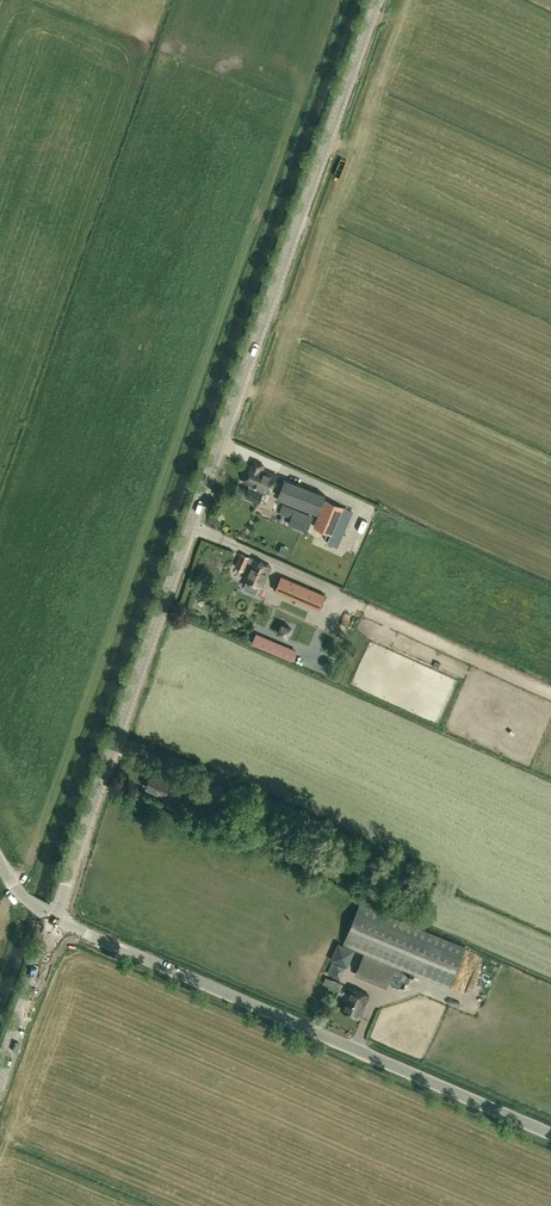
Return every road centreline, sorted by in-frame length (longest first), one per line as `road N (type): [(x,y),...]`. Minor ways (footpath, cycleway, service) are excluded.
road 1 (tertiary): [(57,920),(381,0)]
road 2 (tertiary): [(550,1135),(57,920)]
road 3 (tertiary): [(0,1081),(57,920)]

